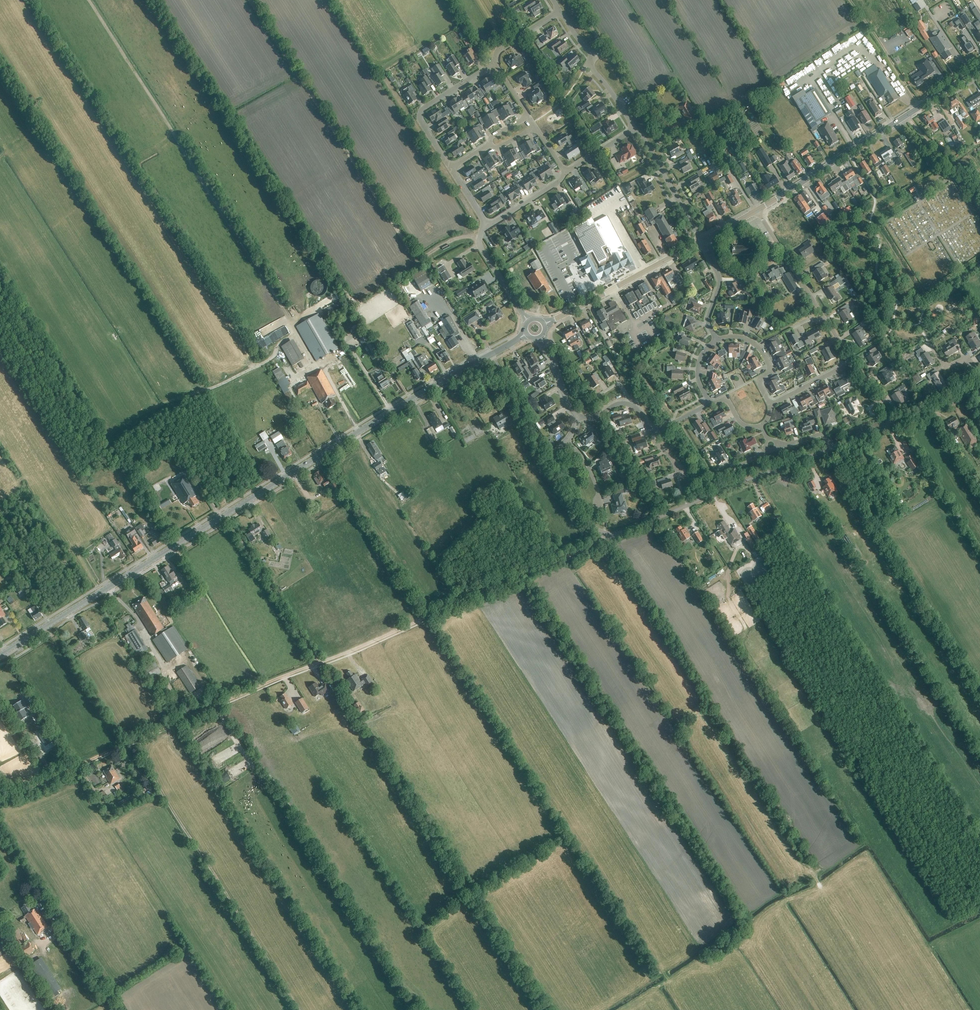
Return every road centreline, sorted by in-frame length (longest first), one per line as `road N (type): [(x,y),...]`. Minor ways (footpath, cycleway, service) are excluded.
road 1 (primary): [(0,656),(492,354)]
road 2 (track): [(250,0),(412,254),(480,239)]
road 3 (track): [(318,663),(0,800)]
road 4 (track): [(599,544),(318,663)]
road 5 (primary): [(757,210),(979,68)]
road 6 (residential): [(609,538),(830,449)]
road 7 (primary): [(544,324),(701,241)]
road 8 (track): [(318,663),(225,515)]
road 9 (residential): [(451,169),(420,112),(494,63)]
road 10 (residential): [(701,241),(635,129)]
road 11 (track): [(920,107),(850,0)]
road 12 (residential): [(757,210),(703,130),(672,134)]
road 13 (residential): [(824,317),(757,210)]
road 14 (residential): [(609,538),(553,467),(566,441)]

